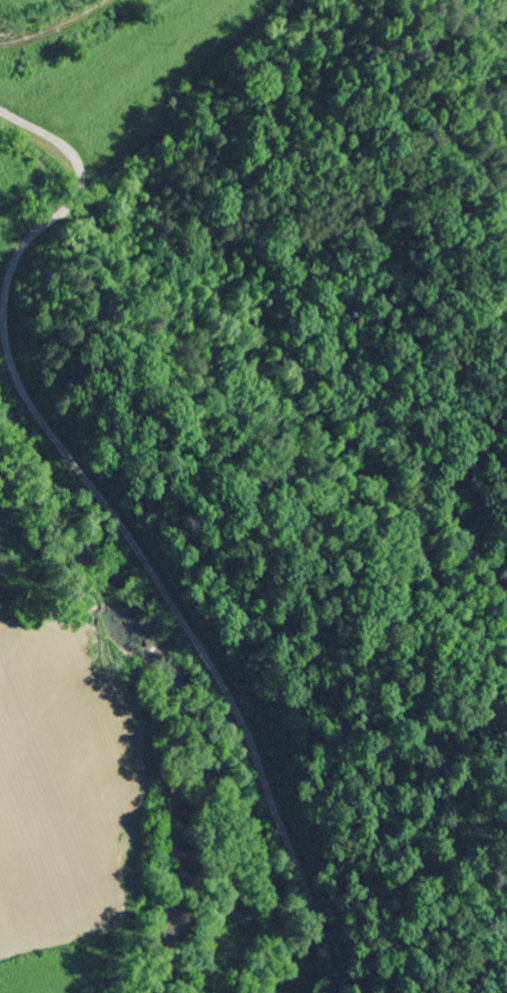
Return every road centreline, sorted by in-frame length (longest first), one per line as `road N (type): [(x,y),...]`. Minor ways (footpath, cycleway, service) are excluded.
road 1 (residential): [(338,992),(310,891),(248,764),(192,663),(46,451),(0,349)]
road 2 (residential): [(0,313),(18,260),(91,182),(0,111)]

